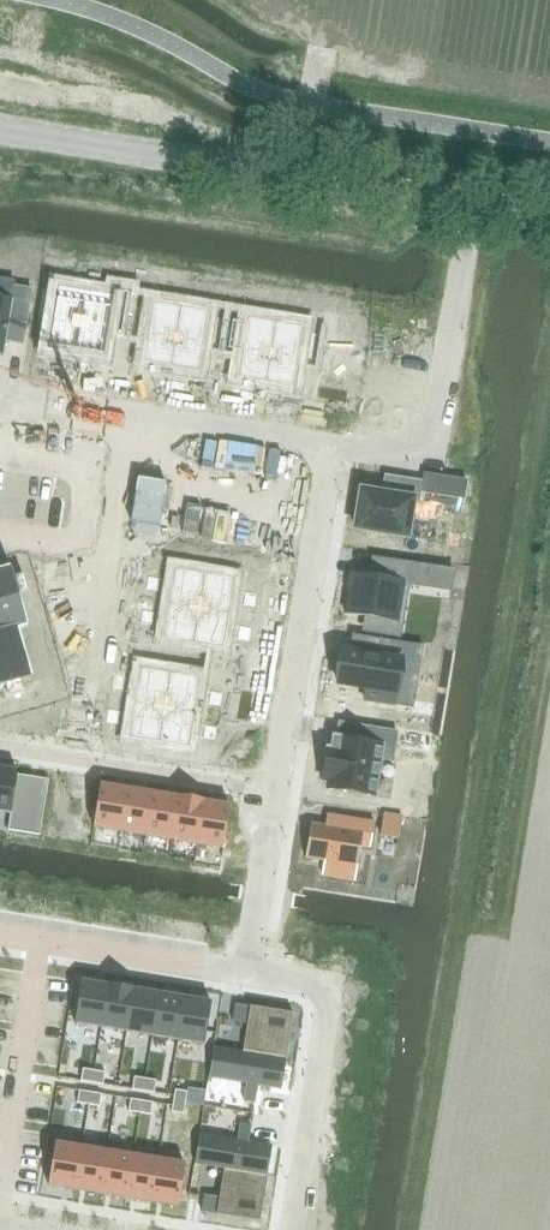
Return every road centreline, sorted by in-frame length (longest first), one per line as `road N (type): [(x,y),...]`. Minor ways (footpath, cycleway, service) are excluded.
road 1 (residential): [(472,201),(431,457),(330,444)]
road 2 (residential): [(130,412),(72,763)]
road 3 (residential): [(330,444),(275,792)]
road 4 (residential): [(245,974),(324,987),(286,1229)]
road 5 (tertiary): [(472,201),(220,161)]
road 6 (residential): [(0,932),(245,974)]
road 7 (tertiary): [(220,161),(127,109),(0,68)]
road 8 (tertiary): [(0,154),(98,164),(220,161)]
road 9 (residential): [(72,763),(275,792)]
road 10 (residential): [(130,412),(330,444)]
road 11 (residential): [(275,792),(245,974)]
road 12 (residential): [(0,410),(20,394),(130,412)]

